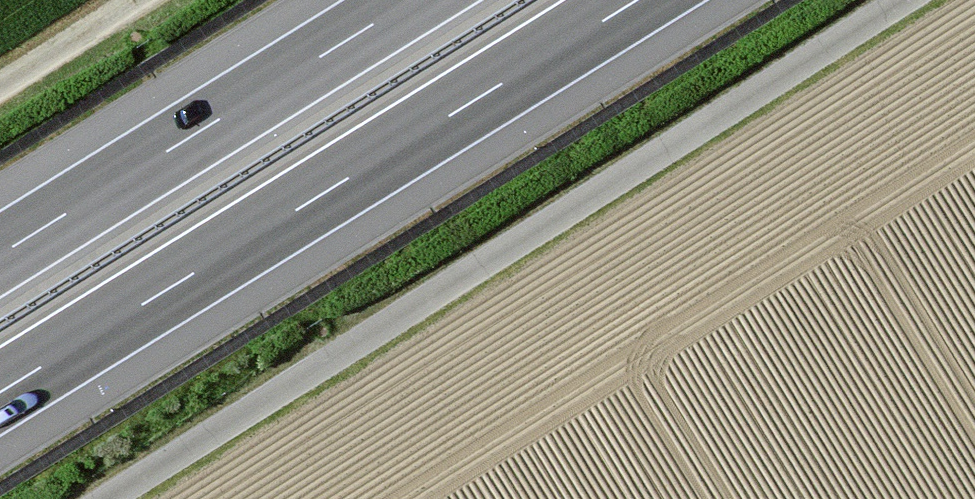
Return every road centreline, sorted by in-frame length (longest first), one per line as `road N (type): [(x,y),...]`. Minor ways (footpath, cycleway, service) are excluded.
road 1 (track): [(906,0),(109,498)]
road 2 (motorway): [(0,393),(636,0)]
road 3 (motorway): [(412,0),(0,255)]
road 4 (track): [(141,0),(0,87)]

